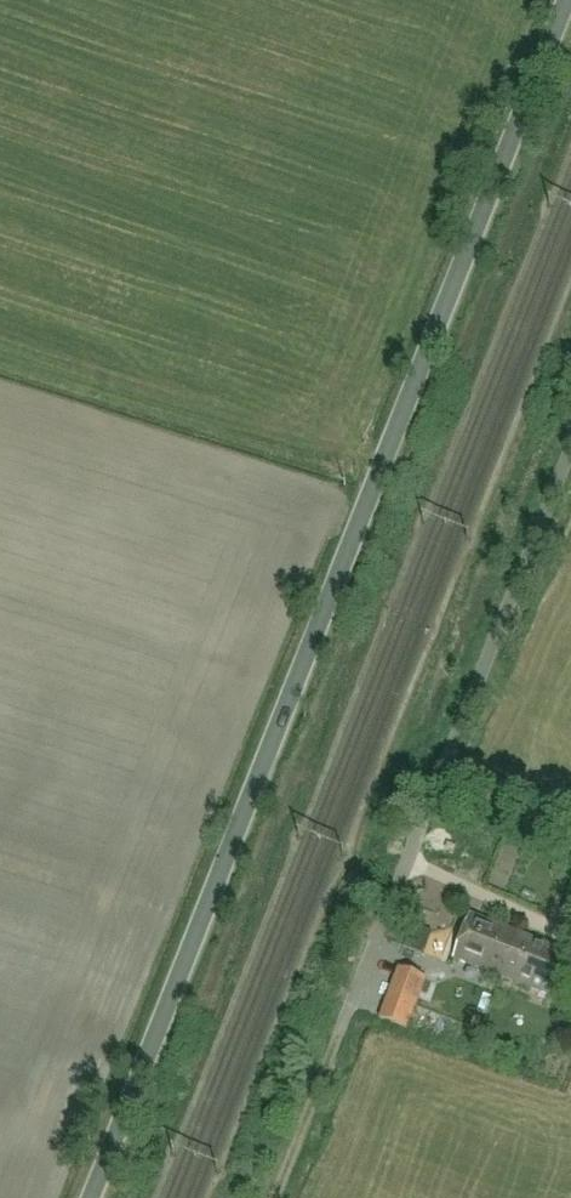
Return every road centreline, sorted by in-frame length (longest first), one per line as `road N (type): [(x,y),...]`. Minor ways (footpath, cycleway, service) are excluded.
road 1 (unclassified): [(91,1197),(567,0)]
road 2 (unclassified): [(273,1197),(570,446)]

